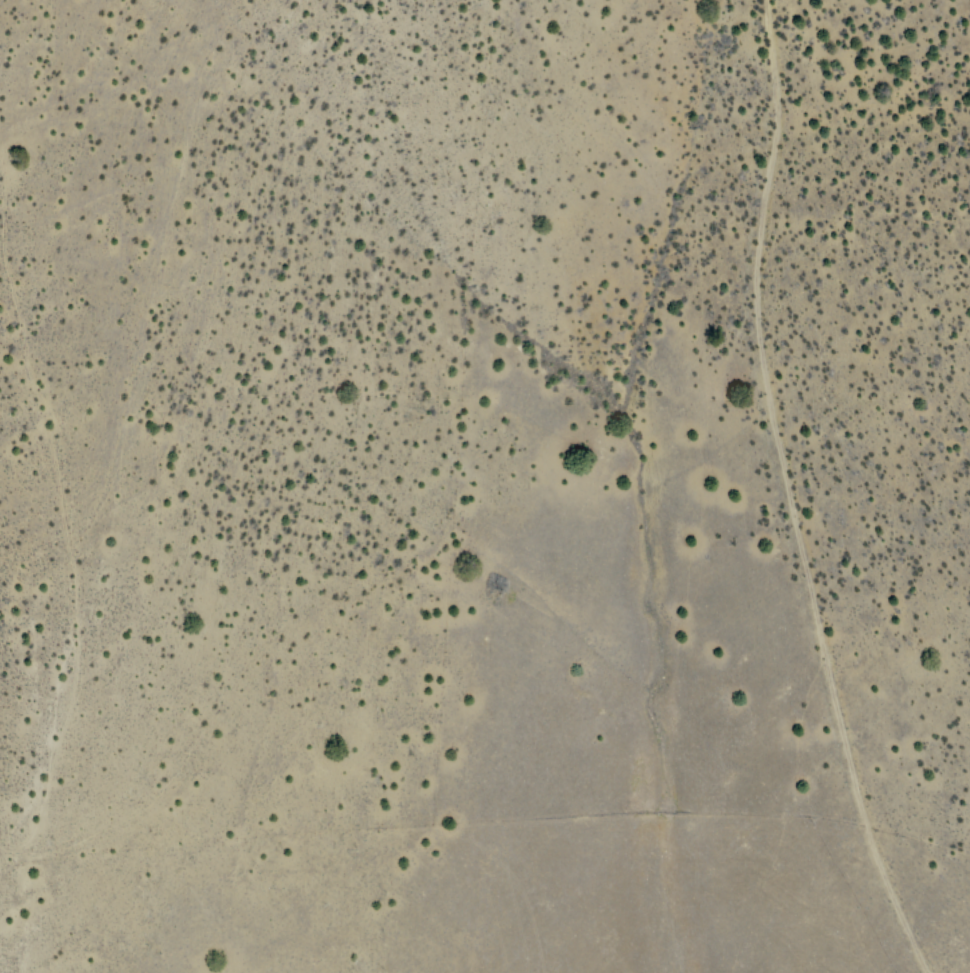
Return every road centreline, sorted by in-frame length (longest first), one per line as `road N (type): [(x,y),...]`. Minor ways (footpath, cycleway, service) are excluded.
road 1 (residential): [(919,972),(859,827),(752,357),(750,270),(771,127),(762,0)]

